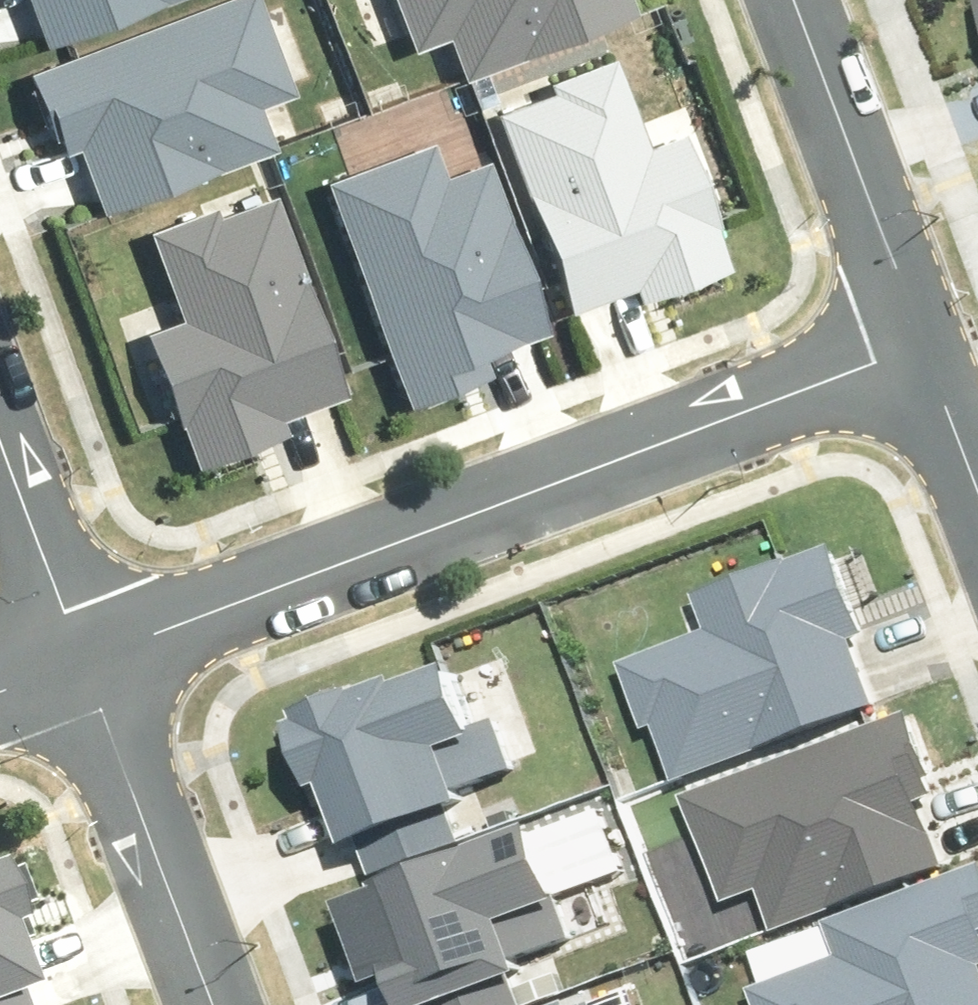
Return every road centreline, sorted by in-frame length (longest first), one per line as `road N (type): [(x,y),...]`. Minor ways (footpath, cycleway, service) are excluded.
road 1 (residential): [(75,638),(900,335)]
road 2 (residential): [(75,638),(211,1004)]
road 3 (residential): [(900,335),(780,0)]
road 4 (residential): [(977,535),(900,335)]
road 5 (residential): [(0,443),(75,638)]

